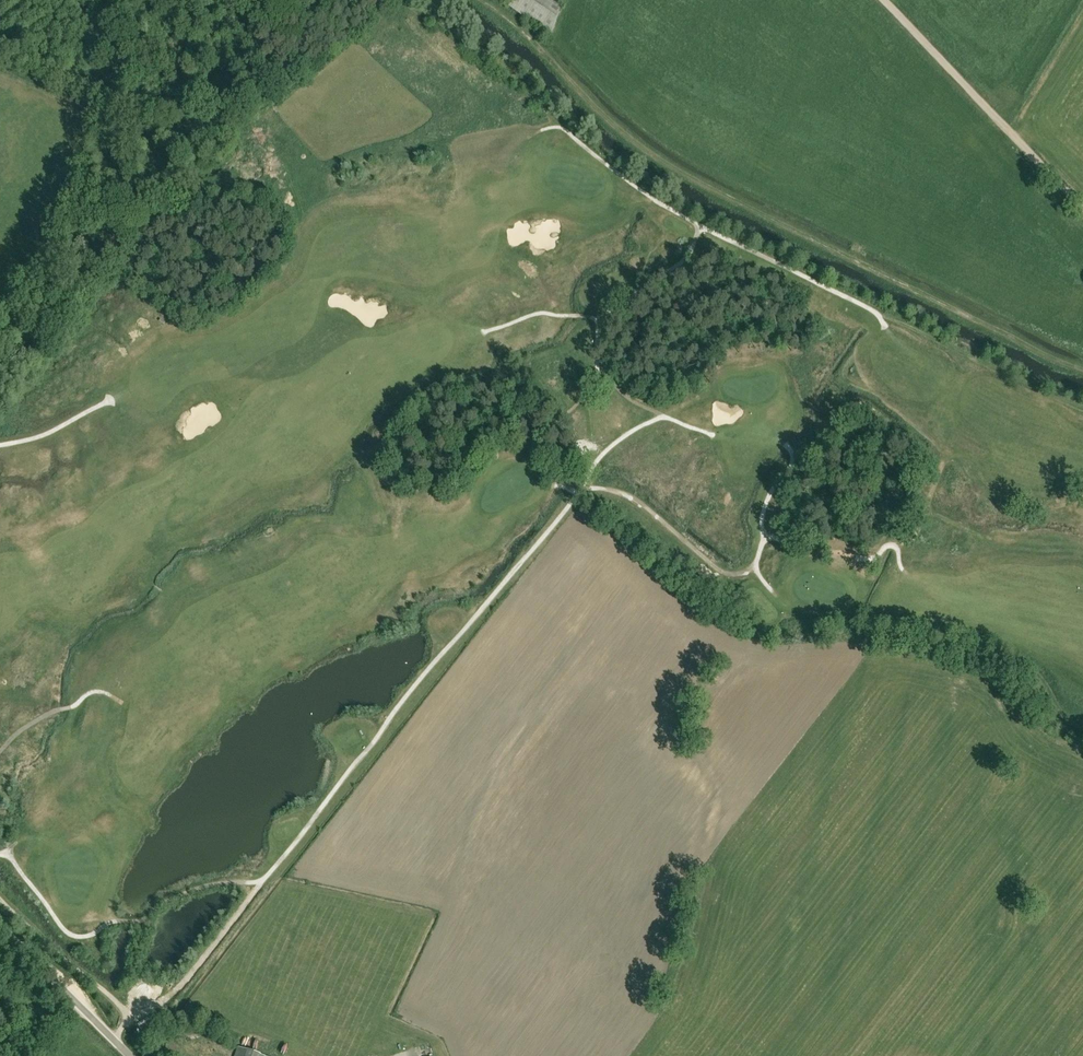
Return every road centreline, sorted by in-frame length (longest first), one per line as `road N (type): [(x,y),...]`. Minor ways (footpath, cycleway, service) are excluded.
road 1 (track): [(1082,207),(885,0)]
road 2 (tertiary): [(130,1055),(0,927)]

